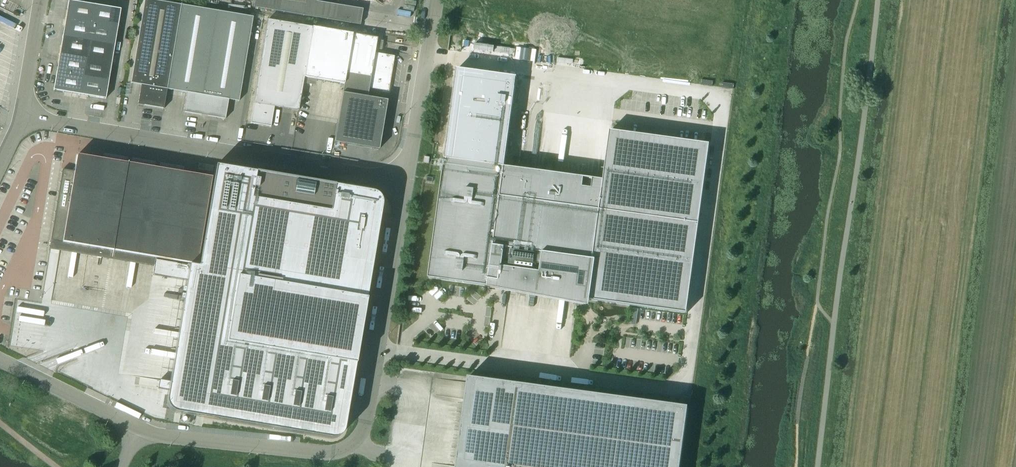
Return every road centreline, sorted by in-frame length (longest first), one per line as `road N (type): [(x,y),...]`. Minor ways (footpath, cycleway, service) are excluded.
road 1 (unclassified): [(406,183),(357,439),(323,453),(138,432)]
road 2 (unclassified): [(406,183),(21,118)]
road 3 (unclassified): [(436,0),(406,183)]
road 4 (unclassified): [(138,432),(0,362)]

